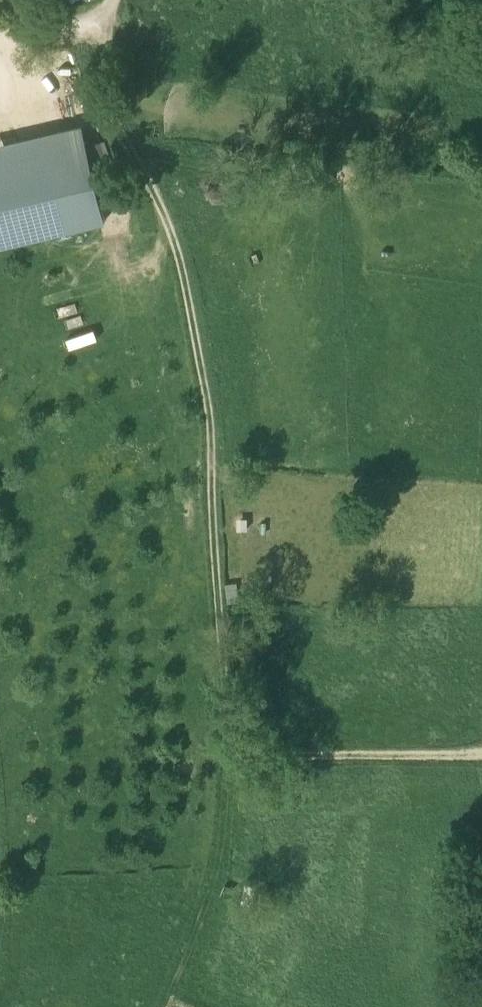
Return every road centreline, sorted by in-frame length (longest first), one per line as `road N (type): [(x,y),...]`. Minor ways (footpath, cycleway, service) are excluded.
road 1 (track): [(481,754),(229,762),(214,429),(173,228),(140,166),(114,84),(120,0)]
road 2 (track): [(229,762),(221,872),(170,1006)]

